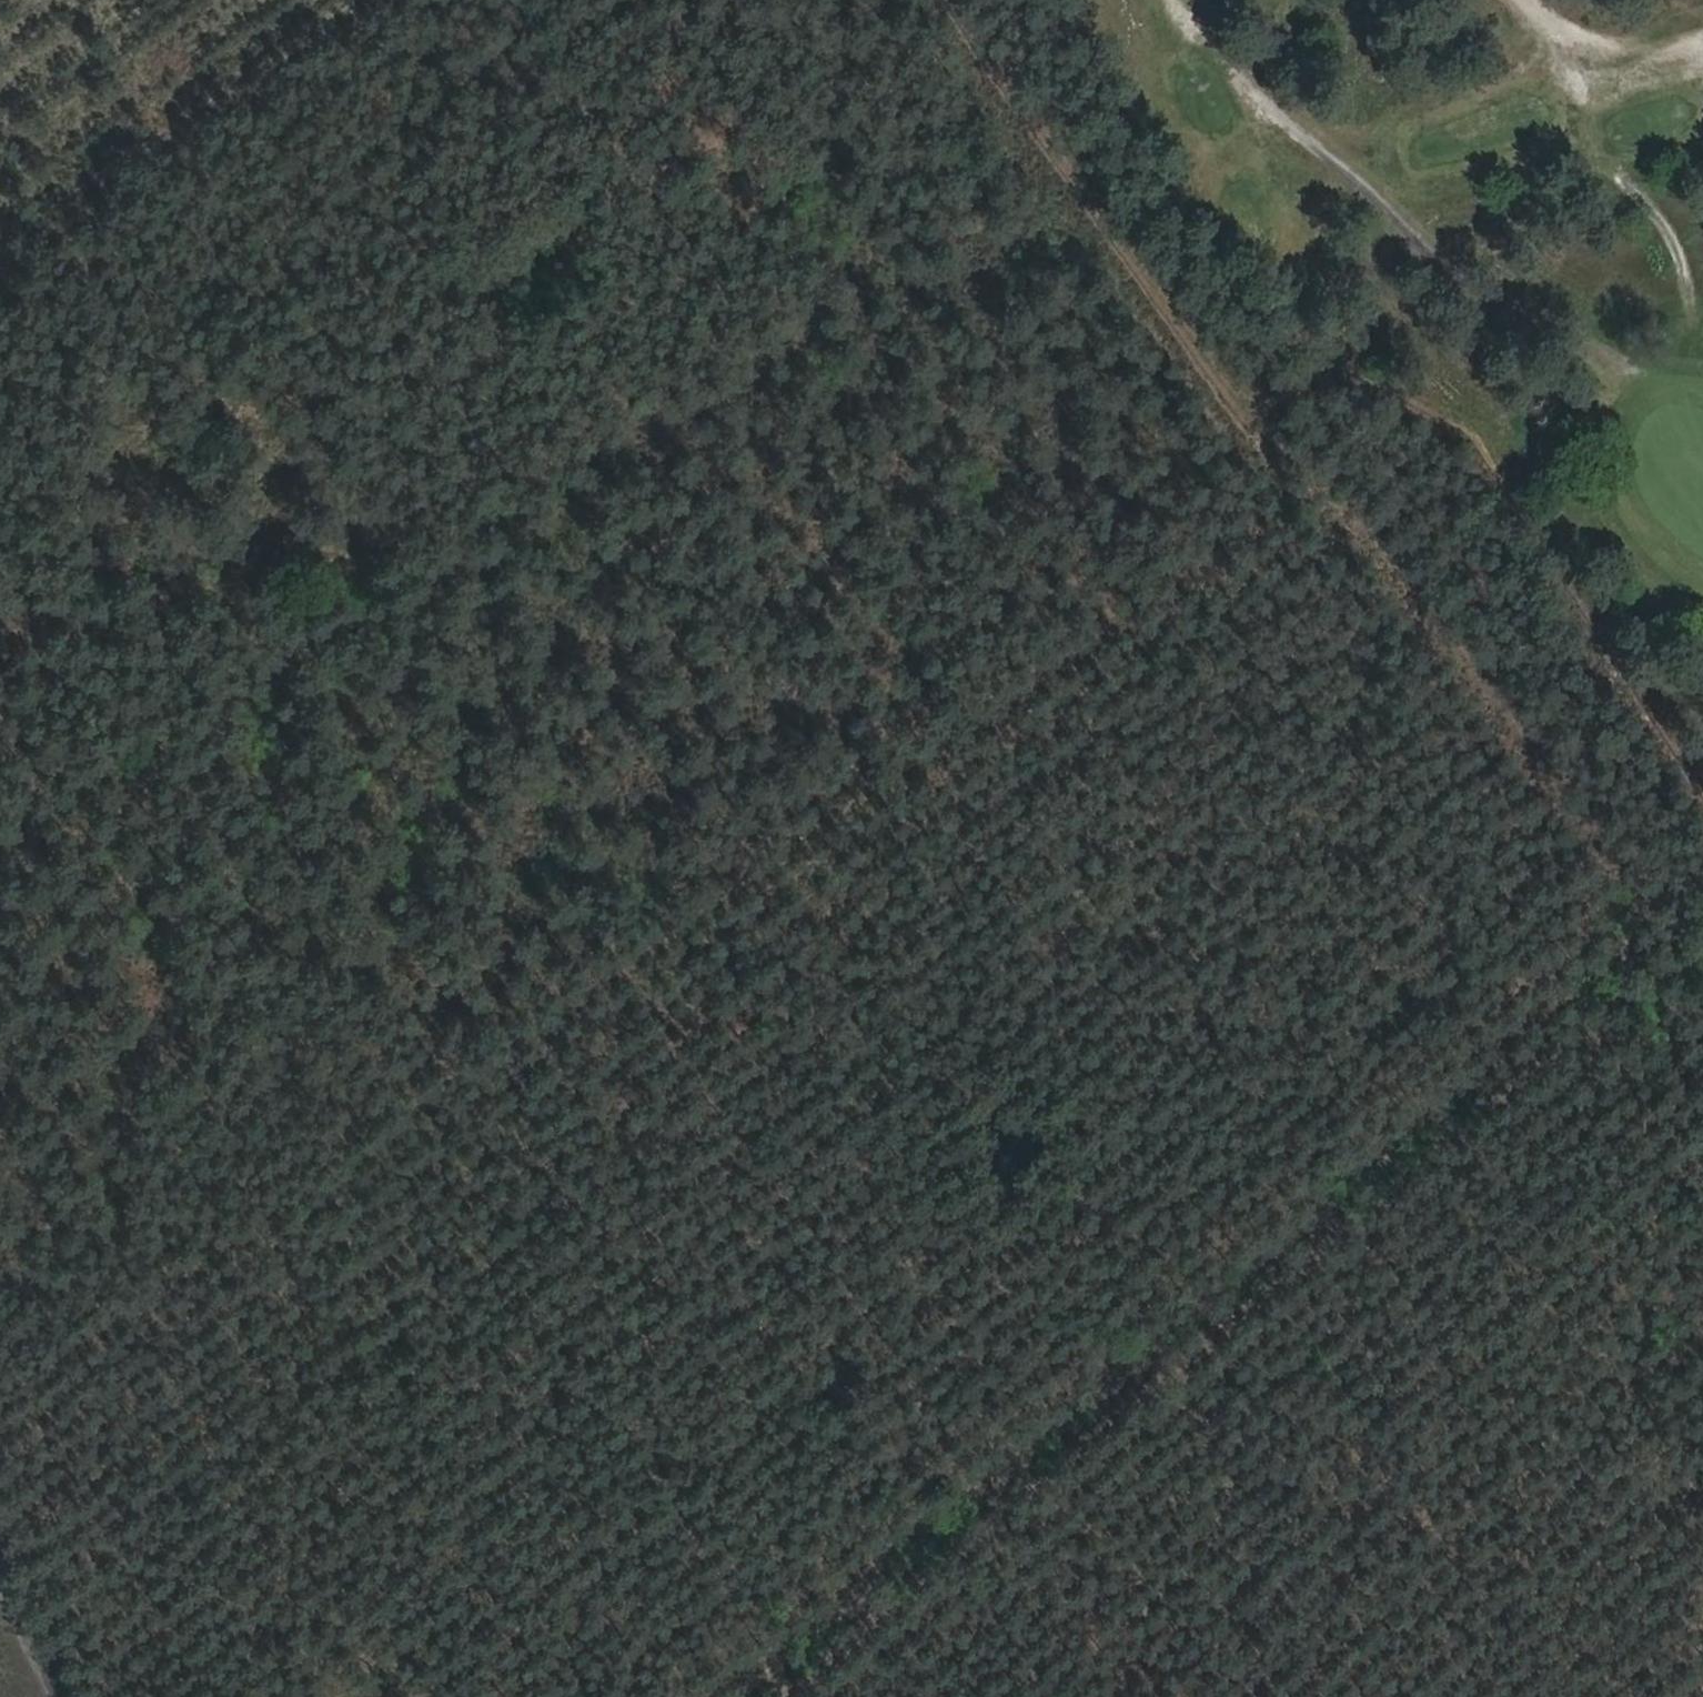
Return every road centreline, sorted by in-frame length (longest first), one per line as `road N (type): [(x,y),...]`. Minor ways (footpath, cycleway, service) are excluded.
road 1 (track): [(1061,0),(1702,903)]
road 2 (track): [(0,1578),(62,1696)]

